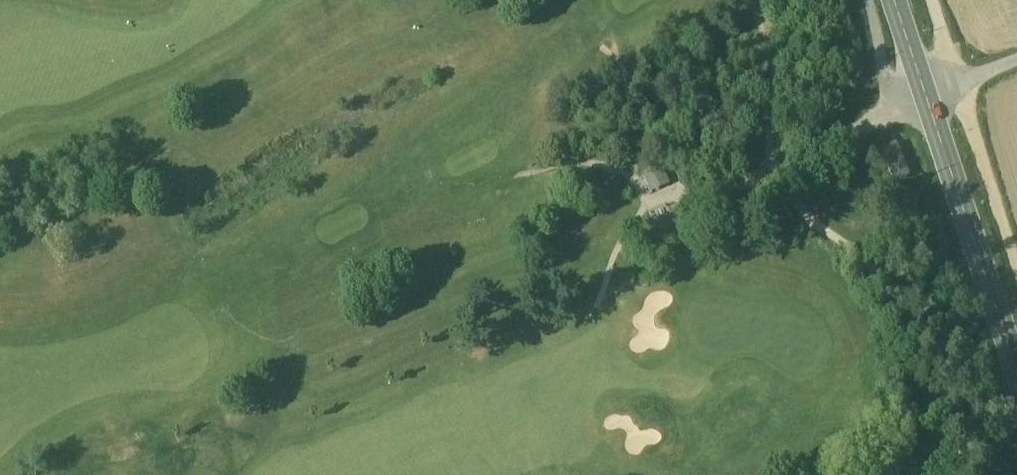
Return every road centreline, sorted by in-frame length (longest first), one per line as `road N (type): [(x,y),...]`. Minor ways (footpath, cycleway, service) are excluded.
road 1 (tertiary): [(894,0),(1016,373)]
road 2 (track): [(959,84),(1016,263)]

